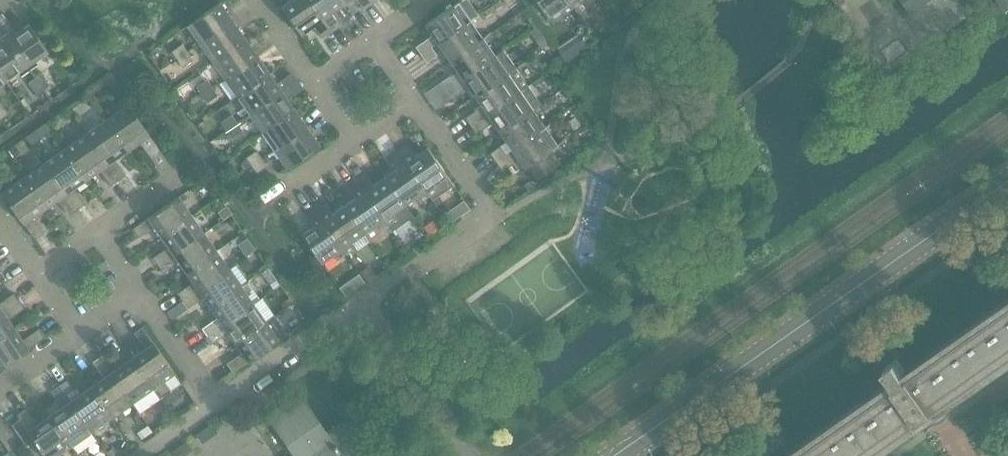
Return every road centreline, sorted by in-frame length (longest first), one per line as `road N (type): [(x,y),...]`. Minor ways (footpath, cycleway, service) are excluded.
road 1 (tertiary): [(621,455),(1007,182)]
road 2 (residential): [(362,303),(491,211),(418,101)]
road 3 (residential): [(362,303),(473,455)]
road 4 (residential): [(216,403),(362,303)]
road 5 (residential): [(216,403),(139,291)]

